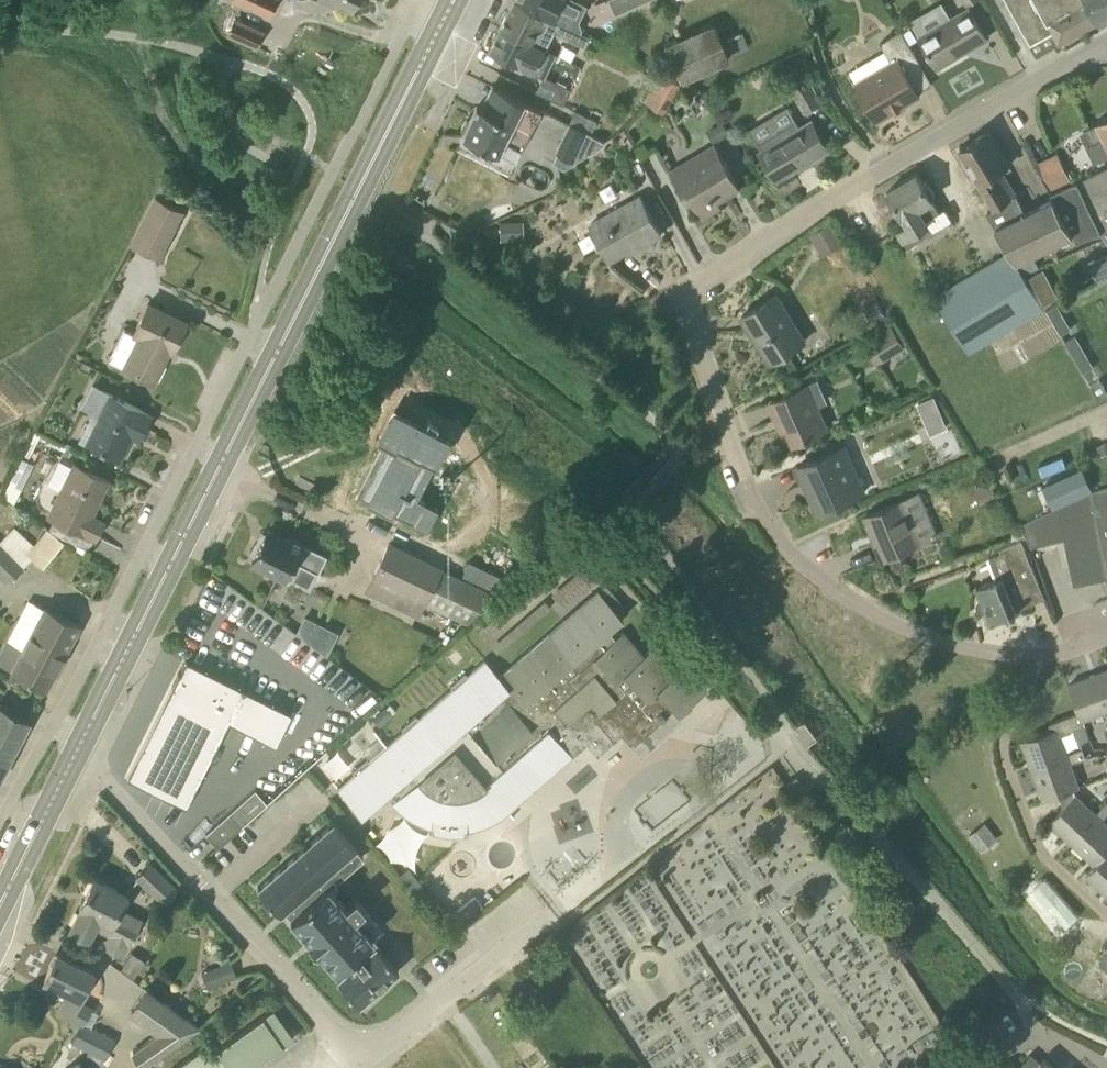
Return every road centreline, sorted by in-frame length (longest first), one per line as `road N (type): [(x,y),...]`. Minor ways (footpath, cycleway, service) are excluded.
road 1 (residential): [(1038,655),(940,642),(882,617),(788,551),(733,445),(680,301),(890,166),(1106,42)]
road 2 (primary): [(77,752),(454,0)]
road 3 (residential): [(364,1058),(77,752)]
road 4 (residential): [(1038,655),(1008,722),(1005,763),(1041,849),(1106,915)]
road 5 (primary): [(0,906),(77,752)]

